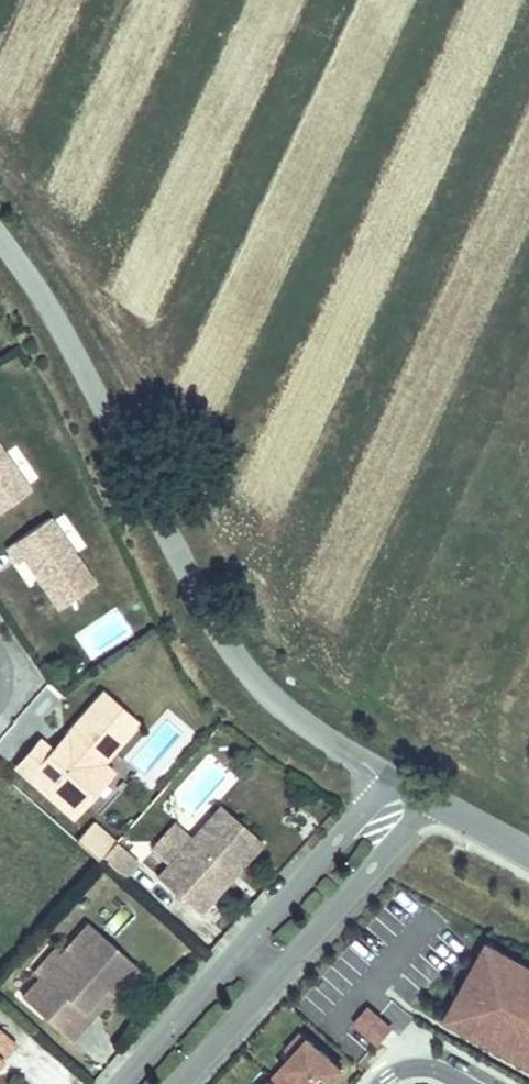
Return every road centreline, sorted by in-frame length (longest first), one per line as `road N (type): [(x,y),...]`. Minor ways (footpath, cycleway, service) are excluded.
road 1 (unclassified): [(393,776),(292,712),(246,665),(64,336),(0,240)]
road 2 (residential): [(393,776),(121,1083)]
road 3 (residential): [(177,1083),(432,799)]
road 4 (residential): [(481,1083),(418,1047),(385,1083)]

